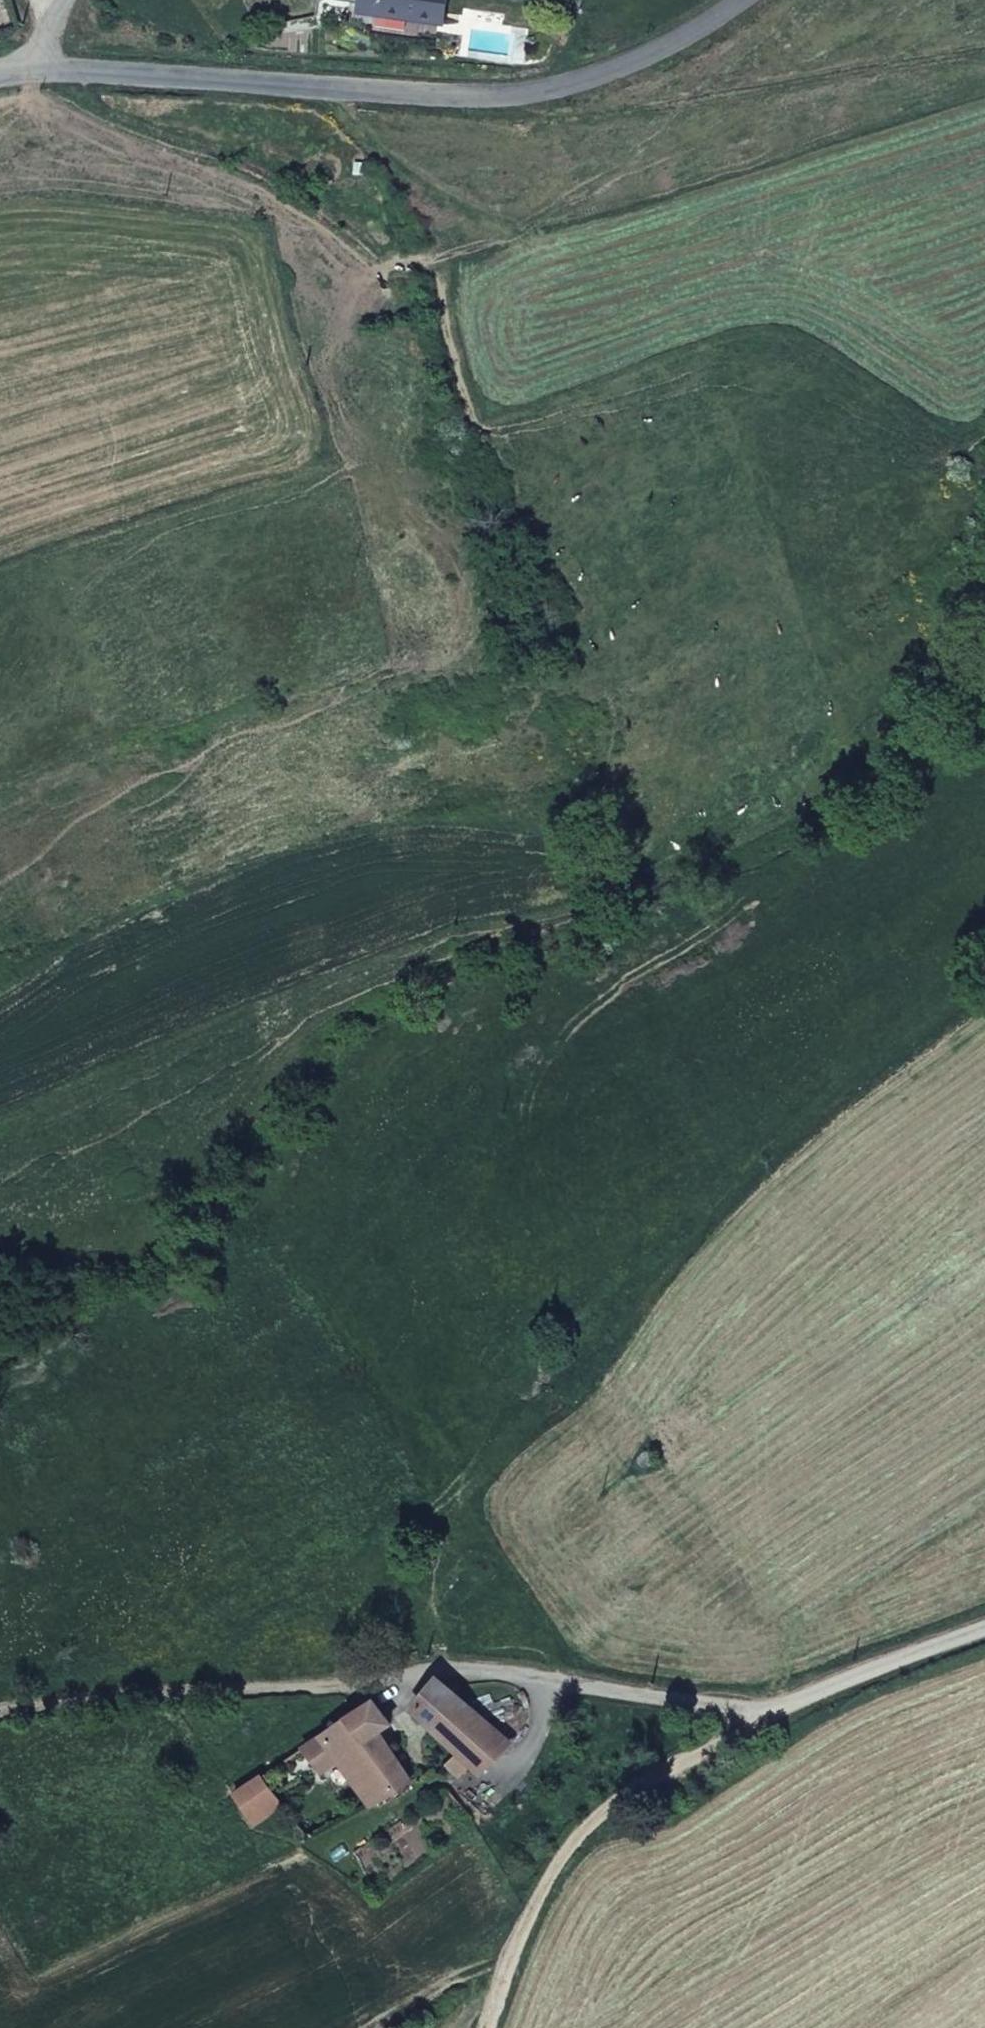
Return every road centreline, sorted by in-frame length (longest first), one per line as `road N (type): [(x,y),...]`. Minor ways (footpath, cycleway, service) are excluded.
road 1 (secondary): [(16,72),(521,93),(568,84),(666,46),(739,0)]
road 2 (residential): [(368,1677),(437,1669),(767,1709),(984,1625)]
road 3 (track): [(0,1709),(90,1698),(308,1694),(368,1677)]

